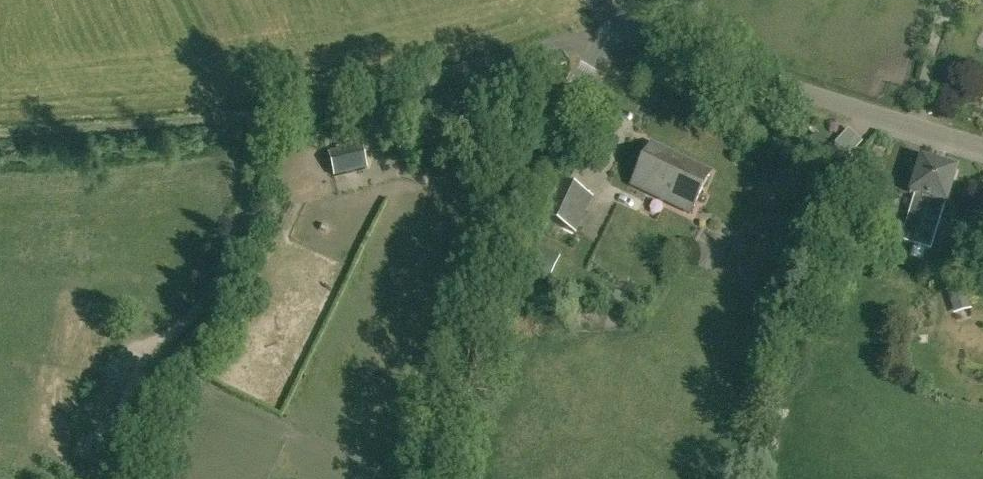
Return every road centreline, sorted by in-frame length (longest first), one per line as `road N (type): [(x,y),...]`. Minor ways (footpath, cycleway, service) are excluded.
road 1 (track): [(0,125),(234,117),(614,33)]
road 2 (unclassified): [(409,478),(446,329),(468,280),(614,33)]
road 3 (unclassified): [(982,148),(660,41),(614,33)]

